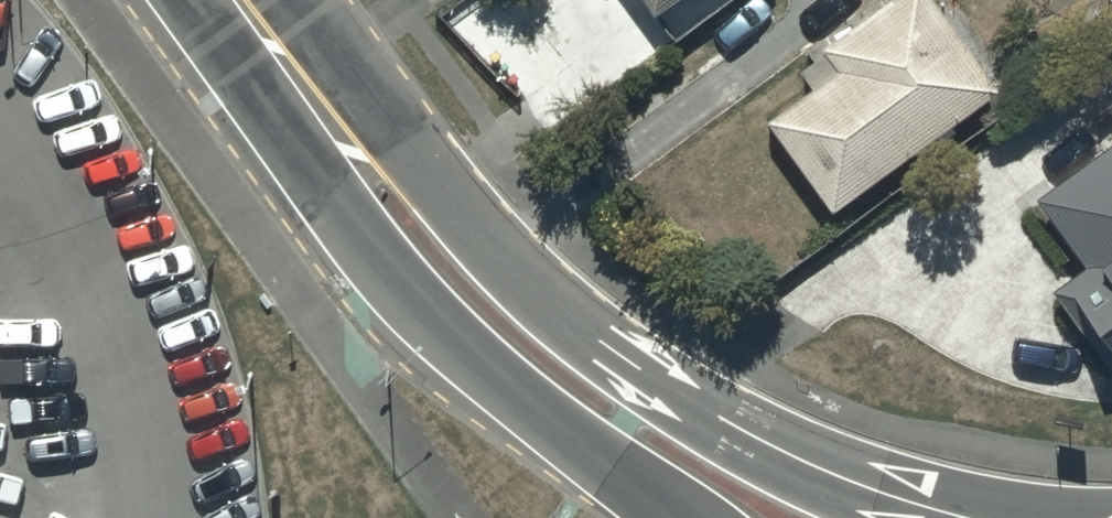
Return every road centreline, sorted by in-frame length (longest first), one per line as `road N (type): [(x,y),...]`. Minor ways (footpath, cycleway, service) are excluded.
road 1 (tertiary): [(275,48),(414,151),(499,257),(591,336),(701,411),(931,508),(977,517)]
road 2 (tertiary): [(683,517),(533,407),(379,264),(332,200),(275,48)]

